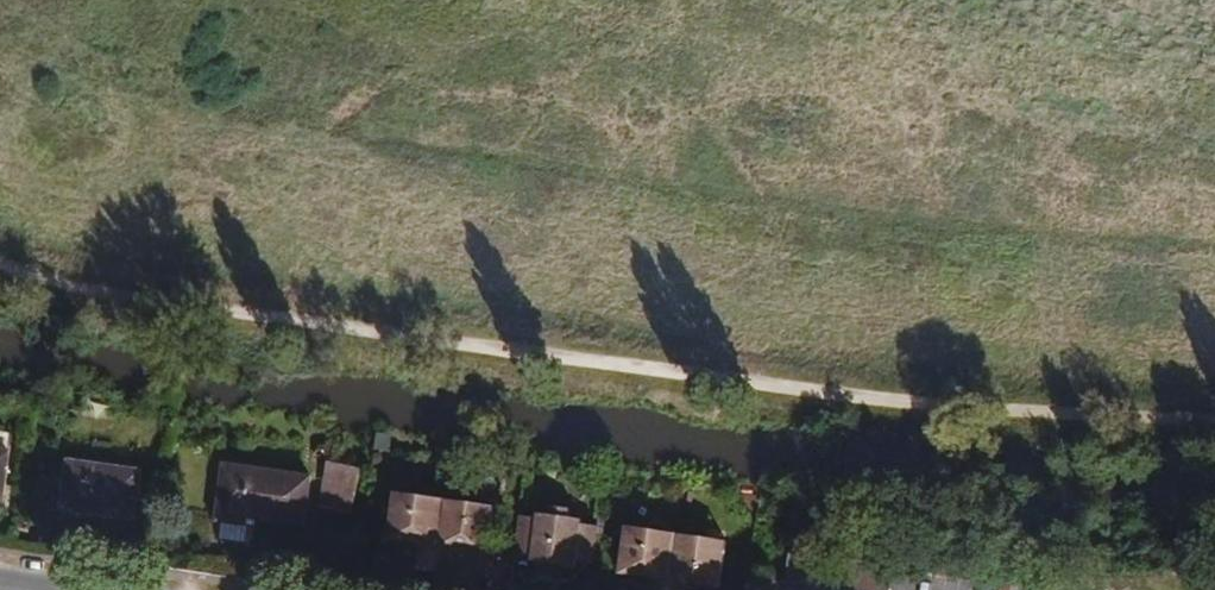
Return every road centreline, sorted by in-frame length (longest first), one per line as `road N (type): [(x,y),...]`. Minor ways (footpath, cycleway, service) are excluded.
road 1 (track): [(0,265),(106,293),(874,398),(1214,419)]

